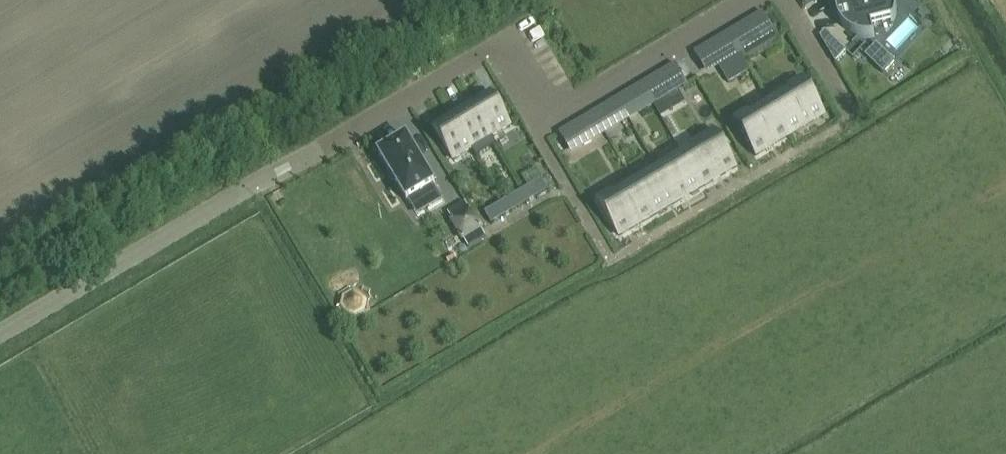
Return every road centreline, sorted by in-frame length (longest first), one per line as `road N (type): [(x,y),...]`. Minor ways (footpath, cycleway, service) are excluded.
road 1 (residential): [(321,147),(497,46),(544,116),(743,0)]
road 2 (unclassified): [(0,335),(321,147)]
road 3 (residential): [(779,0),(849,116)]

